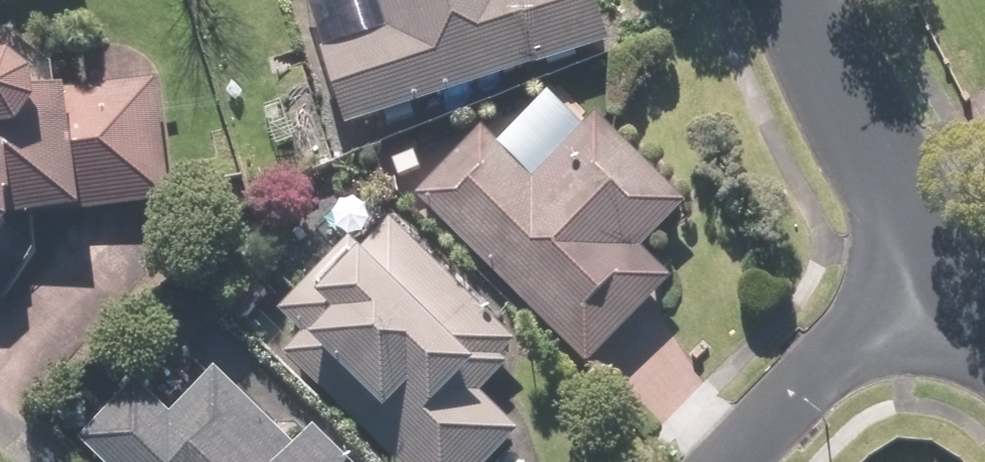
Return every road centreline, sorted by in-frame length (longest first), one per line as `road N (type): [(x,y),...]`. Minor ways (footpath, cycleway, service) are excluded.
road 1 (residential): [(795,0),(932,263)]
road 2 (residential): [(932,263),(734,461)]

